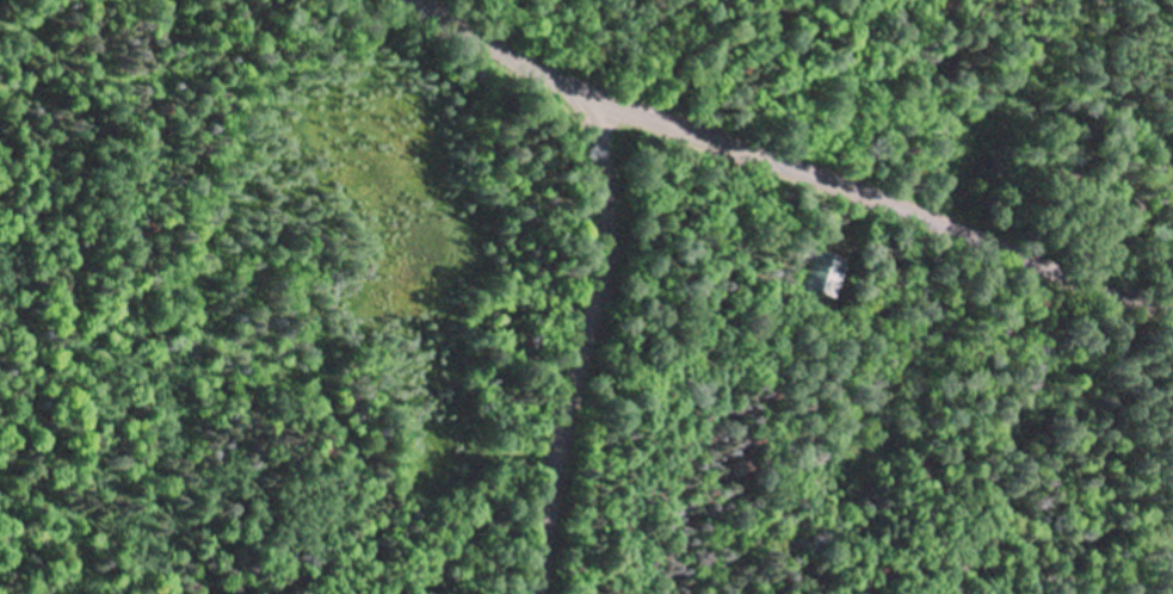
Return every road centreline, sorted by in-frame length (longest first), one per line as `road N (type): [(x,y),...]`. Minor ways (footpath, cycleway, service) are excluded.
road 1 (residential): [(1172,307),(1141,302),(973,228),(669,119),(581,105),(573,83),(418,0)]
road 2 (residential): [(533,593),(606,219),(598,142),(581,105)]

